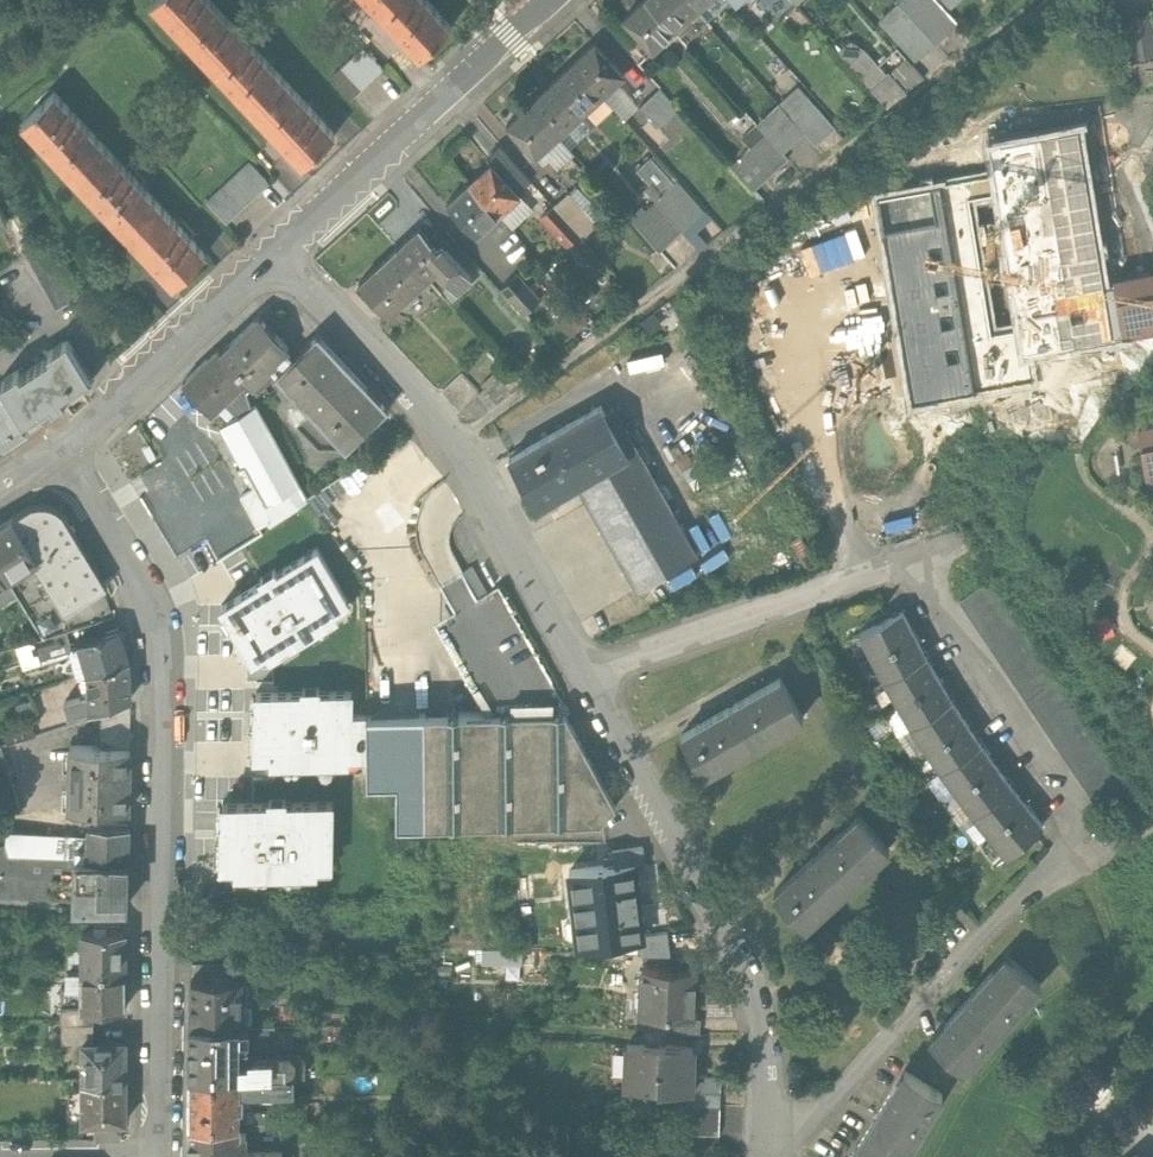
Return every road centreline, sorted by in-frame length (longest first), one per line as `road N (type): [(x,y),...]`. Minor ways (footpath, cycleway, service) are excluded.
road 1 (residential): [(584,672),(910,553),(986,694),(1089,837),(982,938),(780,1156)]
road 2 (residential): [(156,1156),(162,632),(139,574),(59,446)]
road 3 (residential): [(584,672),(740,953),(770,1046),(771,1156)]
road 4 (residential): [(276,254),(454,448),(584,672)]
road 5 (tertiary): [(276,254),(552,0)]
road 6 (tertiary): [(59,446),(276,254)]

